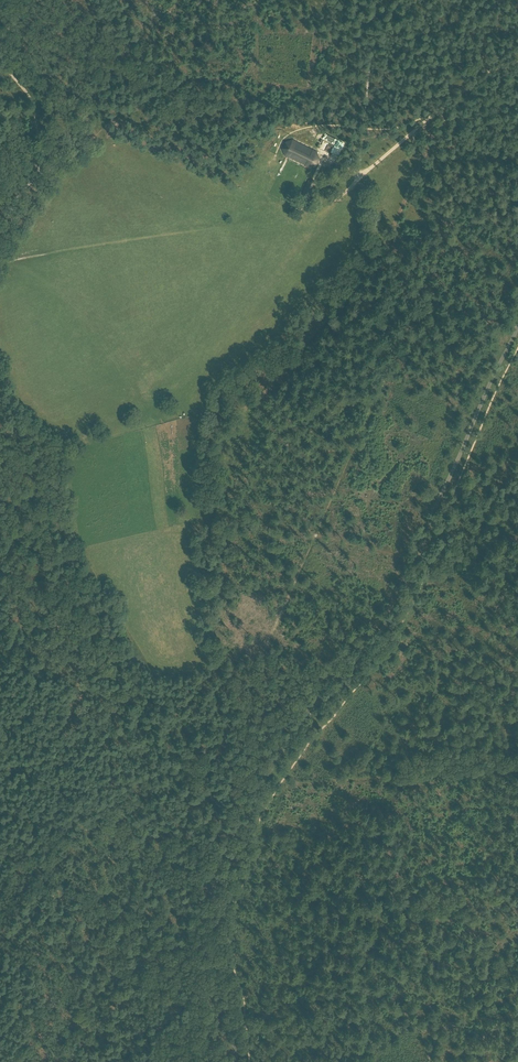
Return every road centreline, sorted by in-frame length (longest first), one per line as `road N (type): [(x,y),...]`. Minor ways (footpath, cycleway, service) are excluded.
road 1 (track): [(220,1004),(203,951),(215,880),(274,763),(332,673)]
road 2 (track): [(517,991),(220,1004)]
road 3 (track): [(316,537),(428,282)]
road 4 (track): [(428,119),(314,217),(202,227)]
road 5 (track): [(251,673),(188,735),(166,799),(166,828),(215,880)]
road 6 (track): [(418,562),(517,327)]
road 7 (track): [(265,781),(517,766)]
road 8 (track): [(1,46),(7,69),(34,103),(45,162),(0,232)]
road 9 (track): [(202,227),(0,260)]
road 10 (track): [(251,673),(316,537)]
road 11 (track): [(428,282),(348,240),(343,215),(351,186)]
road 12 (track): [(332,673),(399,607),(418,562)]
road 13 (track): [(375,0),(365,129)]

